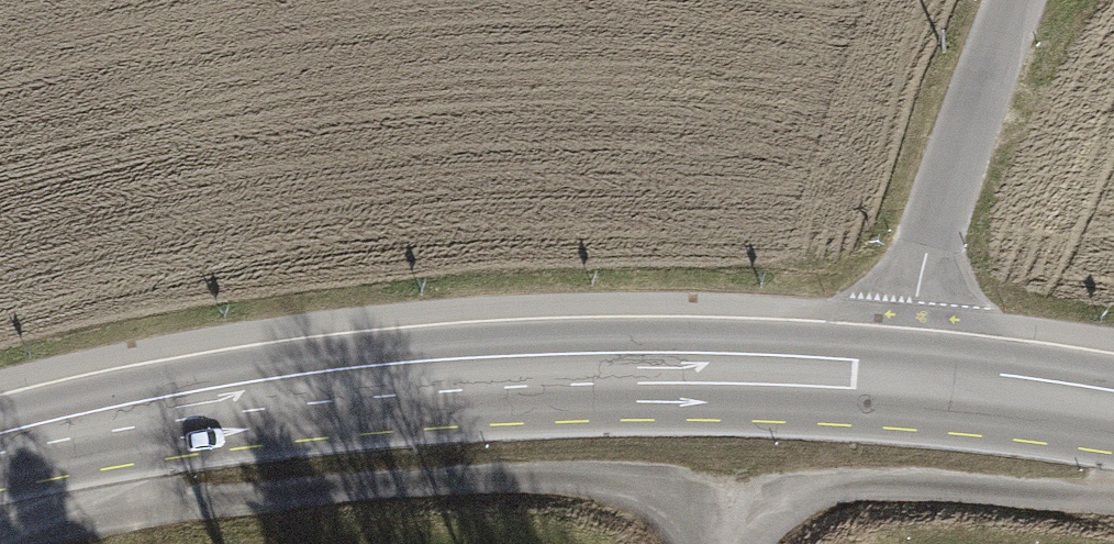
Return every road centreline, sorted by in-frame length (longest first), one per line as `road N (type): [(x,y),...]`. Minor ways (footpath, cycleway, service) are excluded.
road 1 (primary): [(0,442),(297,384),(599,364),(909,376)]
road 2 (track): [(723,543),(731,501),(563,479),(179,505),(10,543)]
road 3 (tertiary): [(1024,0),(928,249),(909,376)]
road 4 (track): [(731,501),(926,491),(1113,507)]
road 5 (primary): [(909,376),(1113,400)]

